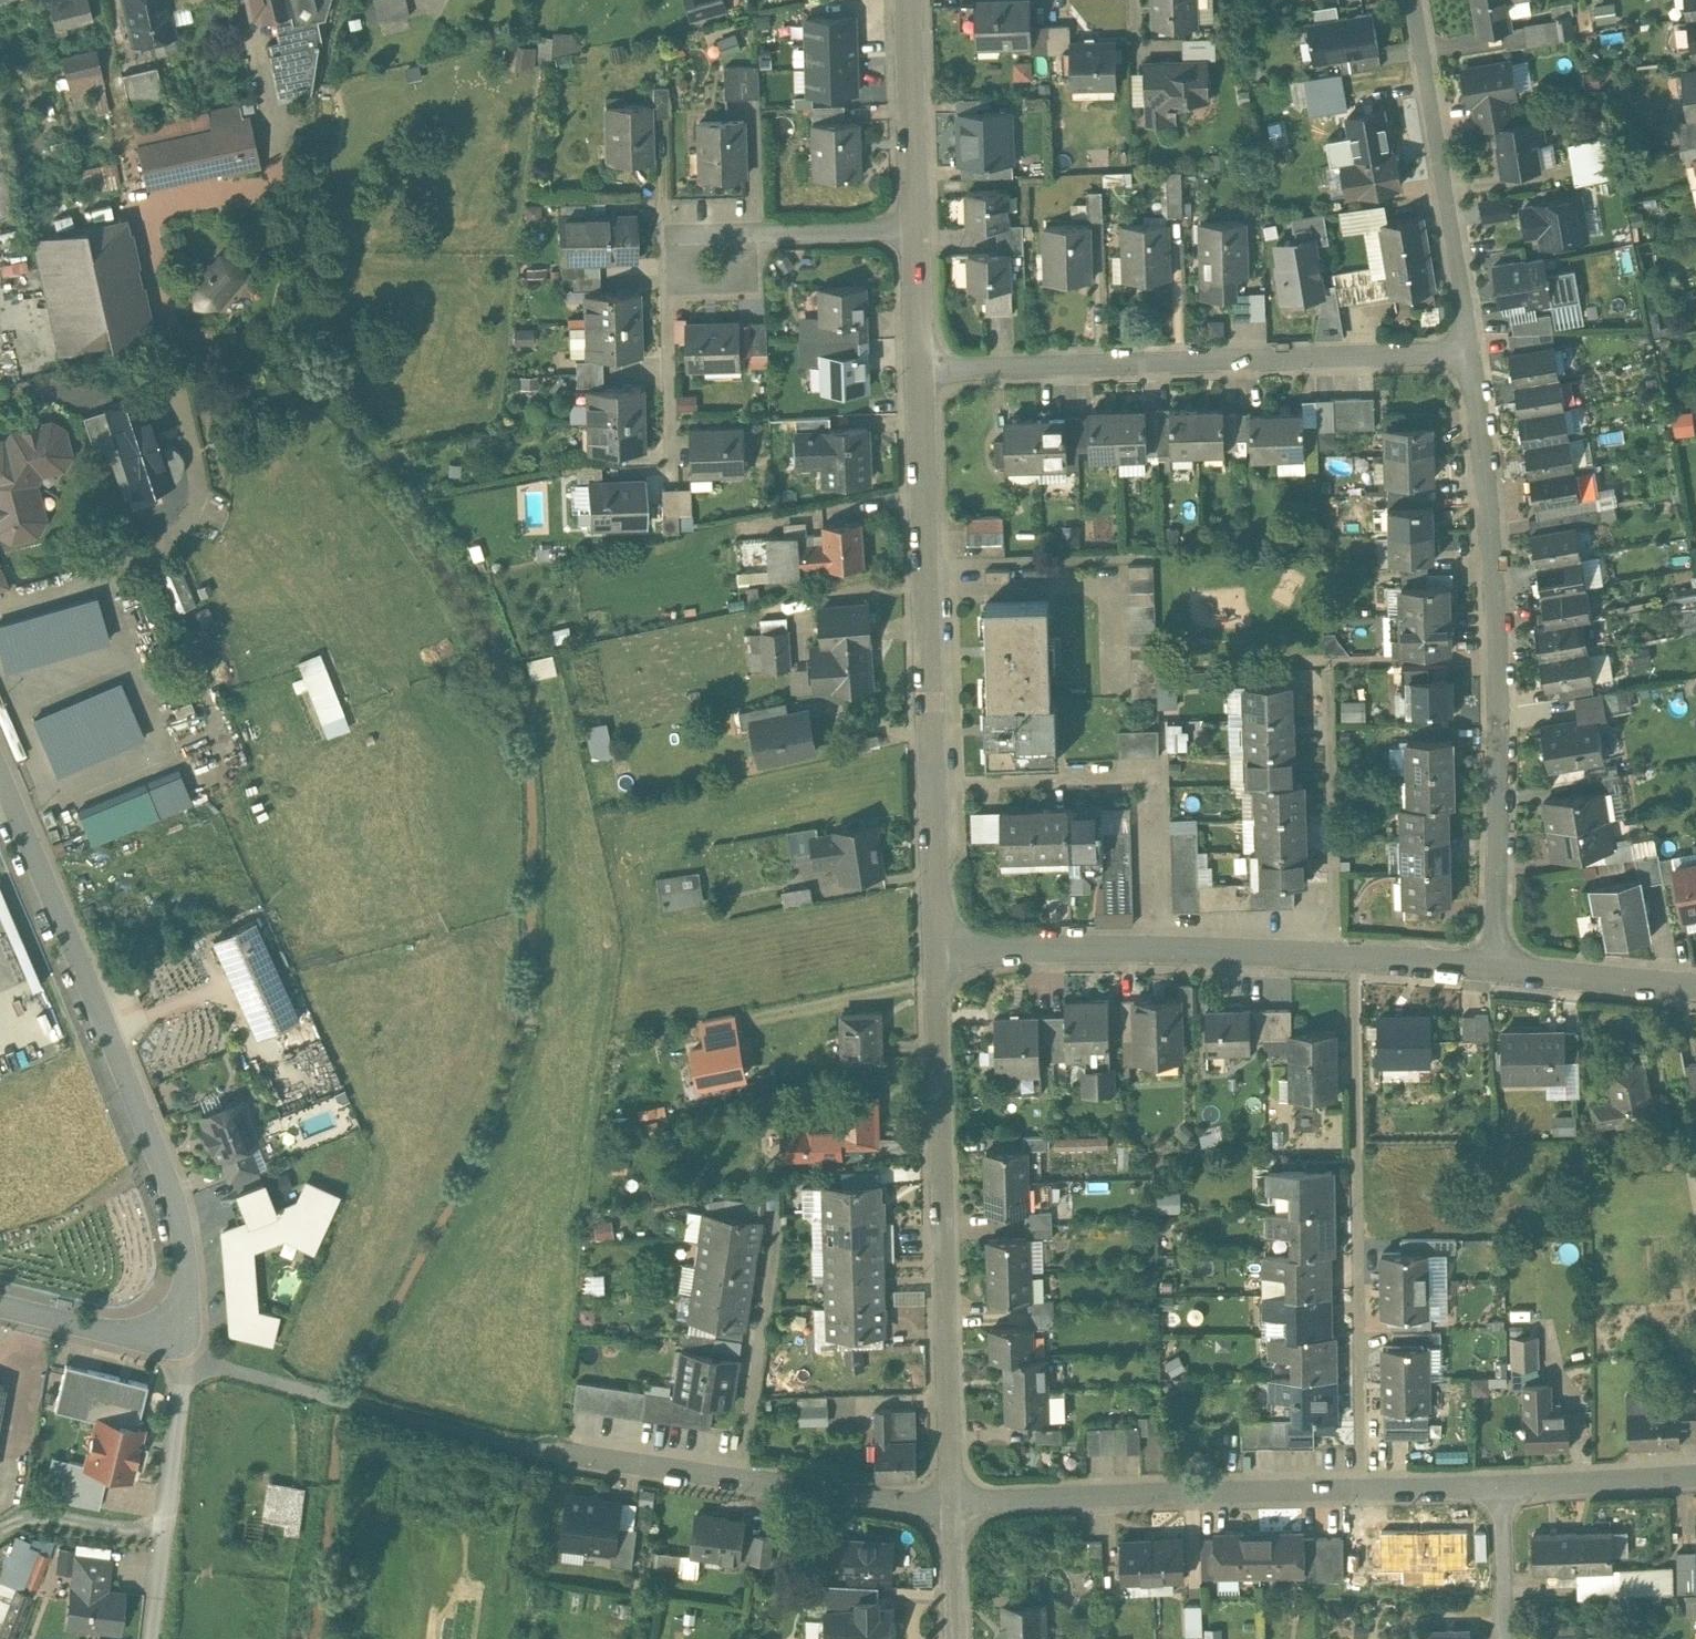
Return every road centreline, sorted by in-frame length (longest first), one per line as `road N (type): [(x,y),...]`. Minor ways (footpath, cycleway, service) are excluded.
road 1 (residential): [(176,1332),(218,1366),(504,1443),(947,1503)]
road 2 (residential): [(1496,964),(1499,656),(1472,352)]
road 3 (residential): [(176,1332),(185,1309),(186,1263),(161,1163),(0,793)]
road 4 (residential): [(922,372),(932,948)]
road 5 (residential): [(1496,964),(1154,947),(932,948)]
road 6 (residential): [(932,948),(947,1503)]
road 7 (residential): [(947,1503),(1499,1483)]
road 8 (residential): [(922,372),(1472,352)]
road 9 (residential): [(1472,352),(1415,0)]
road 10 (residential): [(150,1638),(184,1378),(176,1332)]
road 11 (residential): [(908,0),(917,232)]
road 12 (residential): [(750,235),(668,234),(667,283),(749,282)]
road 13 (residential): [(1695,984),(1496,964)]
road 14 (residential): [(1499,1483),(1695,1473)]
road 15 (residential): [(0,1303),(139,1340),(176,1332)]
road 16 (residential): [(917,232),(750,235)]
road 17 (residential): [(1499,1483),(1503,1638)]
road 18 (residential): [(917,232),(922,372)]
road 19 (residential): [(947,1503),(952,1638)]

